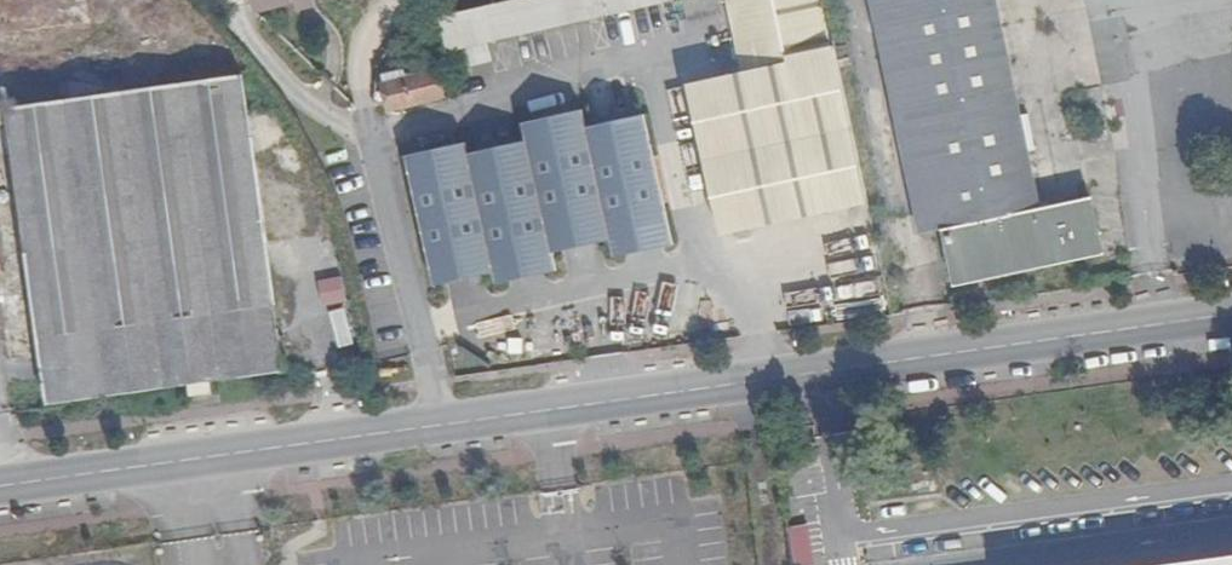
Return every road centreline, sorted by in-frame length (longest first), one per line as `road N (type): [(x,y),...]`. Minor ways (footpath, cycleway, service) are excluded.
road 1 (unclassified): [(0,484),(1231,311)]

